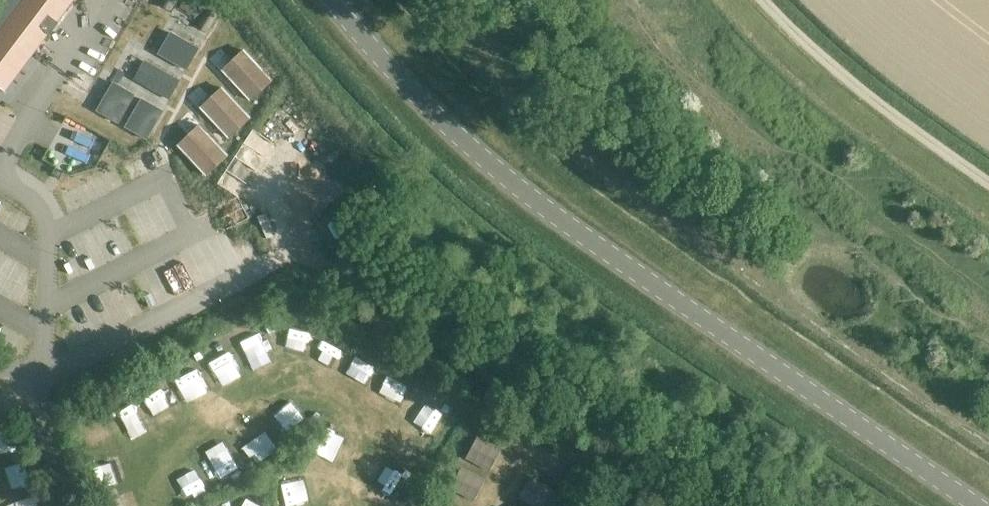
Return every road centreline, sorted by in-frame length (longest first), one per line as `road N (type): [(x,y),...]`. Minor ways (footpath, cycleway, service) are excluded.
road 1 (tertiary): [(986,505),(508,162),(341,0)]
road 2 (unclassified): [(988,181),(837,66),(769,0)]

